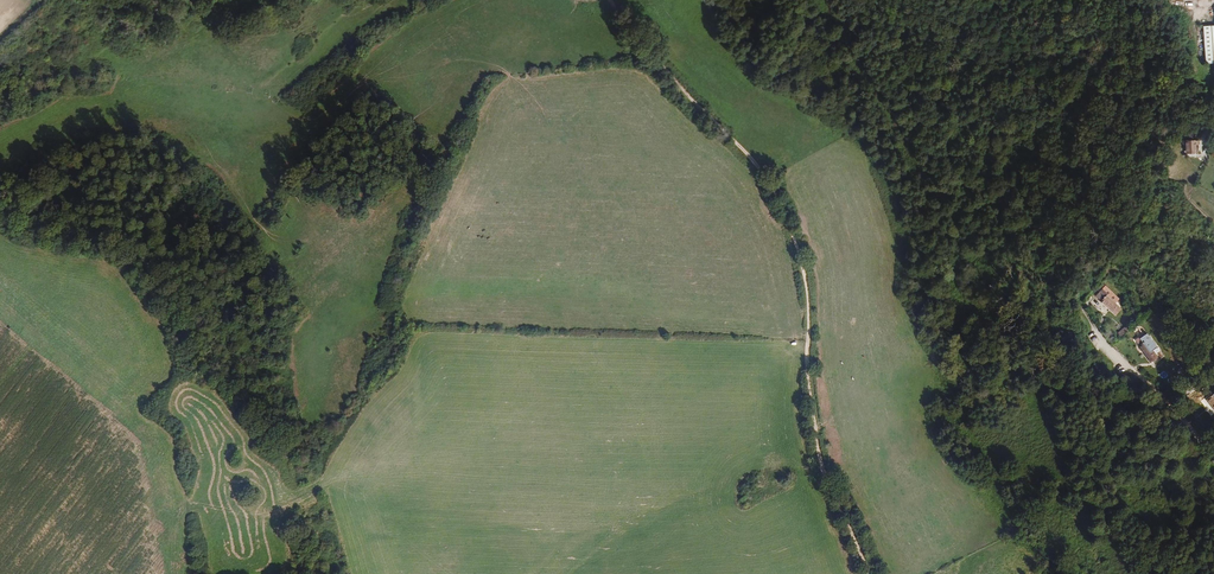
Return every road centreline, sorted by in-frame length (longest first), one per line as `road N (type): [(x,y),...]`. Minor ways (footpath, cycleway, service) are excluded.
road 1 (track): [(868,573),(822,462),(808,372),(807,285),(782,206),(753,160),(639,46),(611,0)]
road 2 (track): [(1037,0),(1044,8),(1115,18),(1213,128)]
road 3 (unclassified): [(1213,461),(1075,314)]

